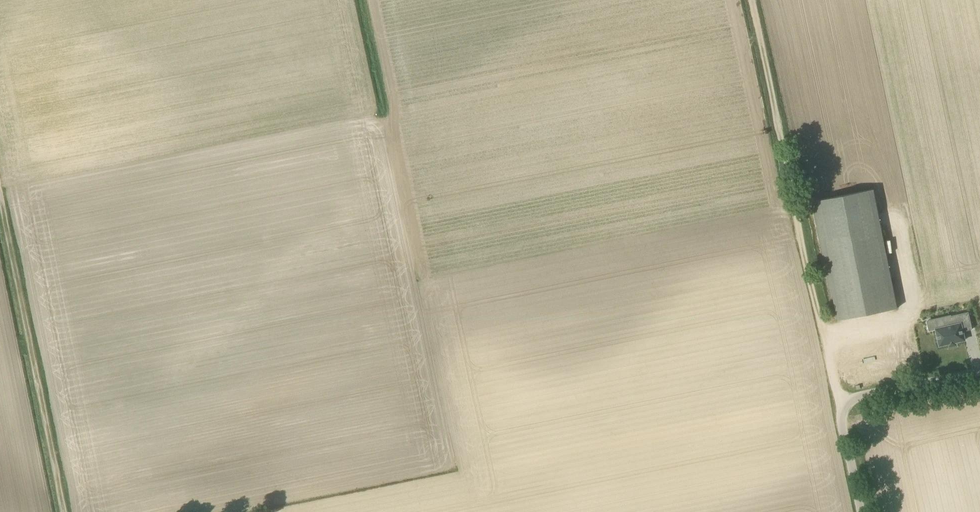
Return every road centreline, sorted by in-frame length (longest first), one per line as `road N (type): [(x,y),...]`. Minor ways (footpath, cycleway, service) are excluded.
road 1 (track): [(753,0),(841,401)]
road 2 (track): [(64,511),(0,206)]
road 3 (unclassified): [(864,511),(841,401),(979,371)]

